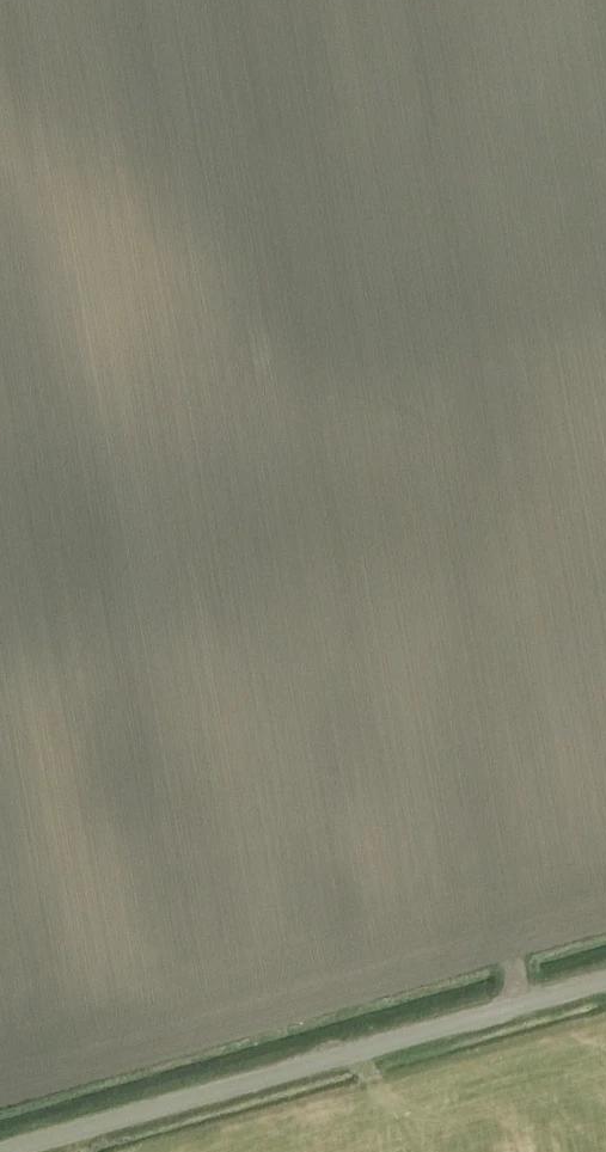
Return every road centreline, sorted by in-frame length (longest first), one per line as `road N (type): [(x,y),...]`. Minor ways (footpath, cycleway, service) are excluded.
road 1 (unclassified): [(605,982),(8,1151)]

